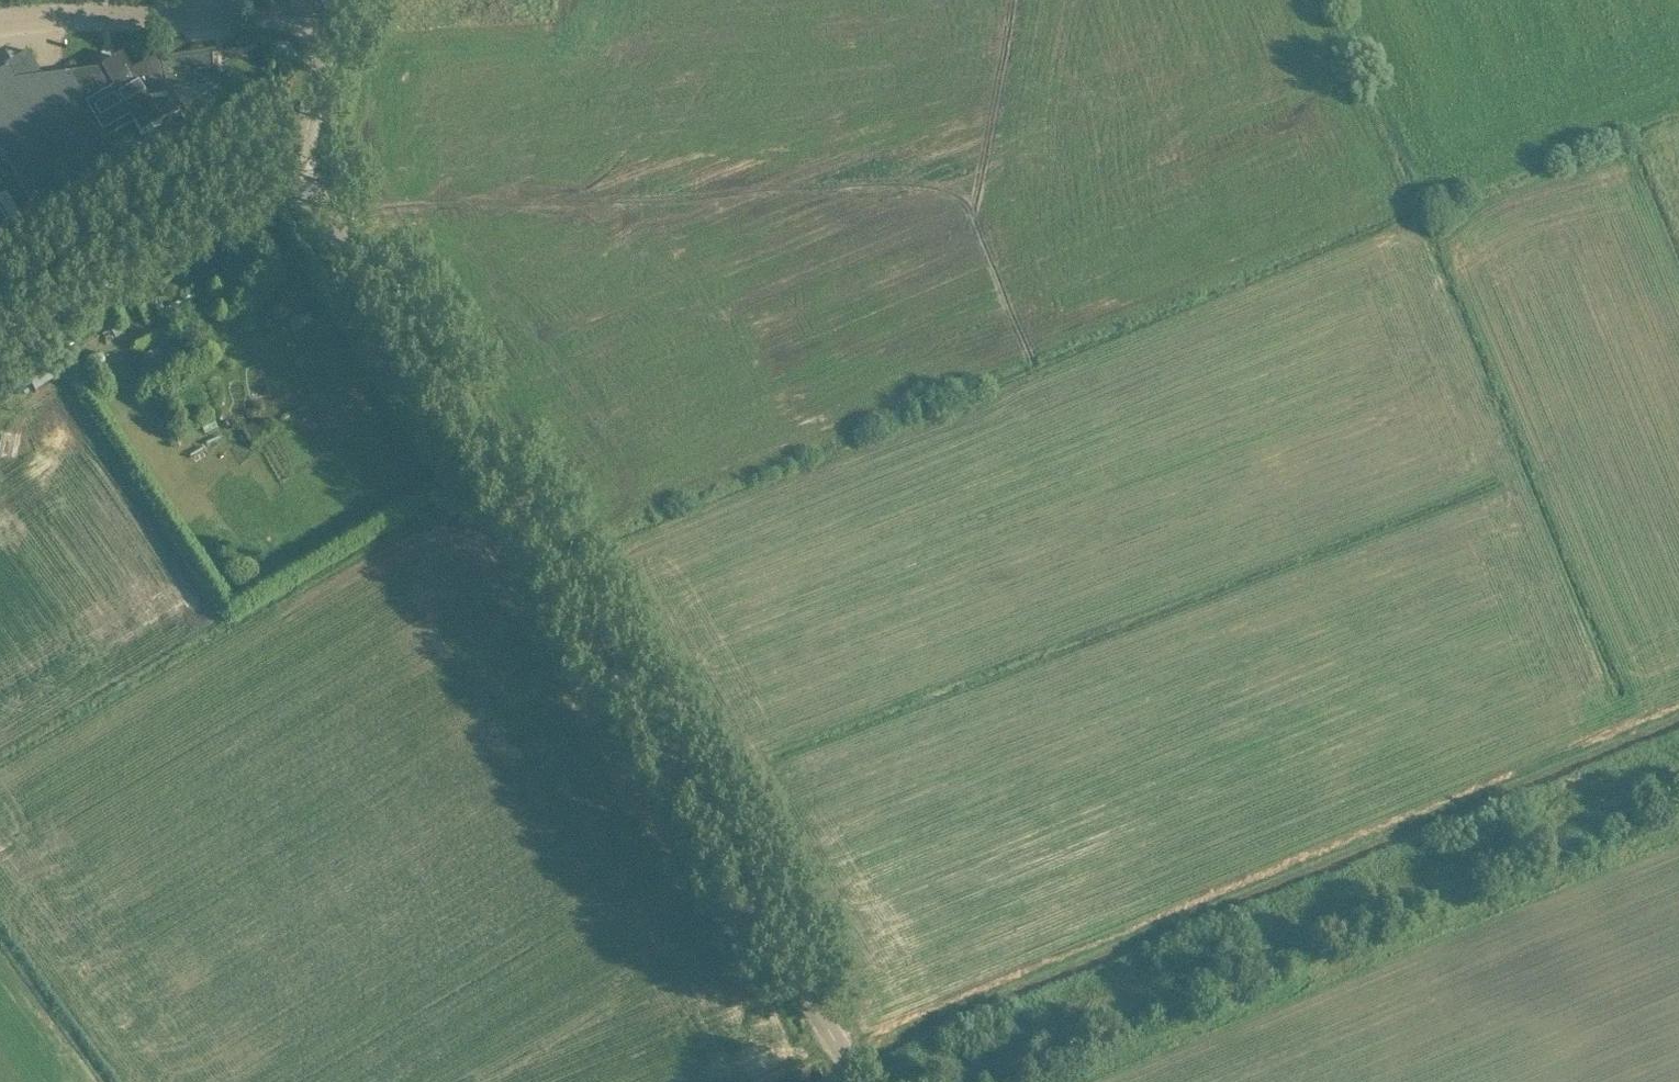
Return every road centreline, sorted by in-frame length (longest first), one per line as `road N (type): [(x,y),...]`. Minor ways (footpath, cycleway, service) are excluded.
road 1 (unclassified): [(857,1081),(297,166)]
road 2 (unclassified): [(0,336),(297,166)]
road 3 (unclassified): [(0,30),(290,16),(330,21)]
road 4 (unclassified): [(297,166),(330,21)]

